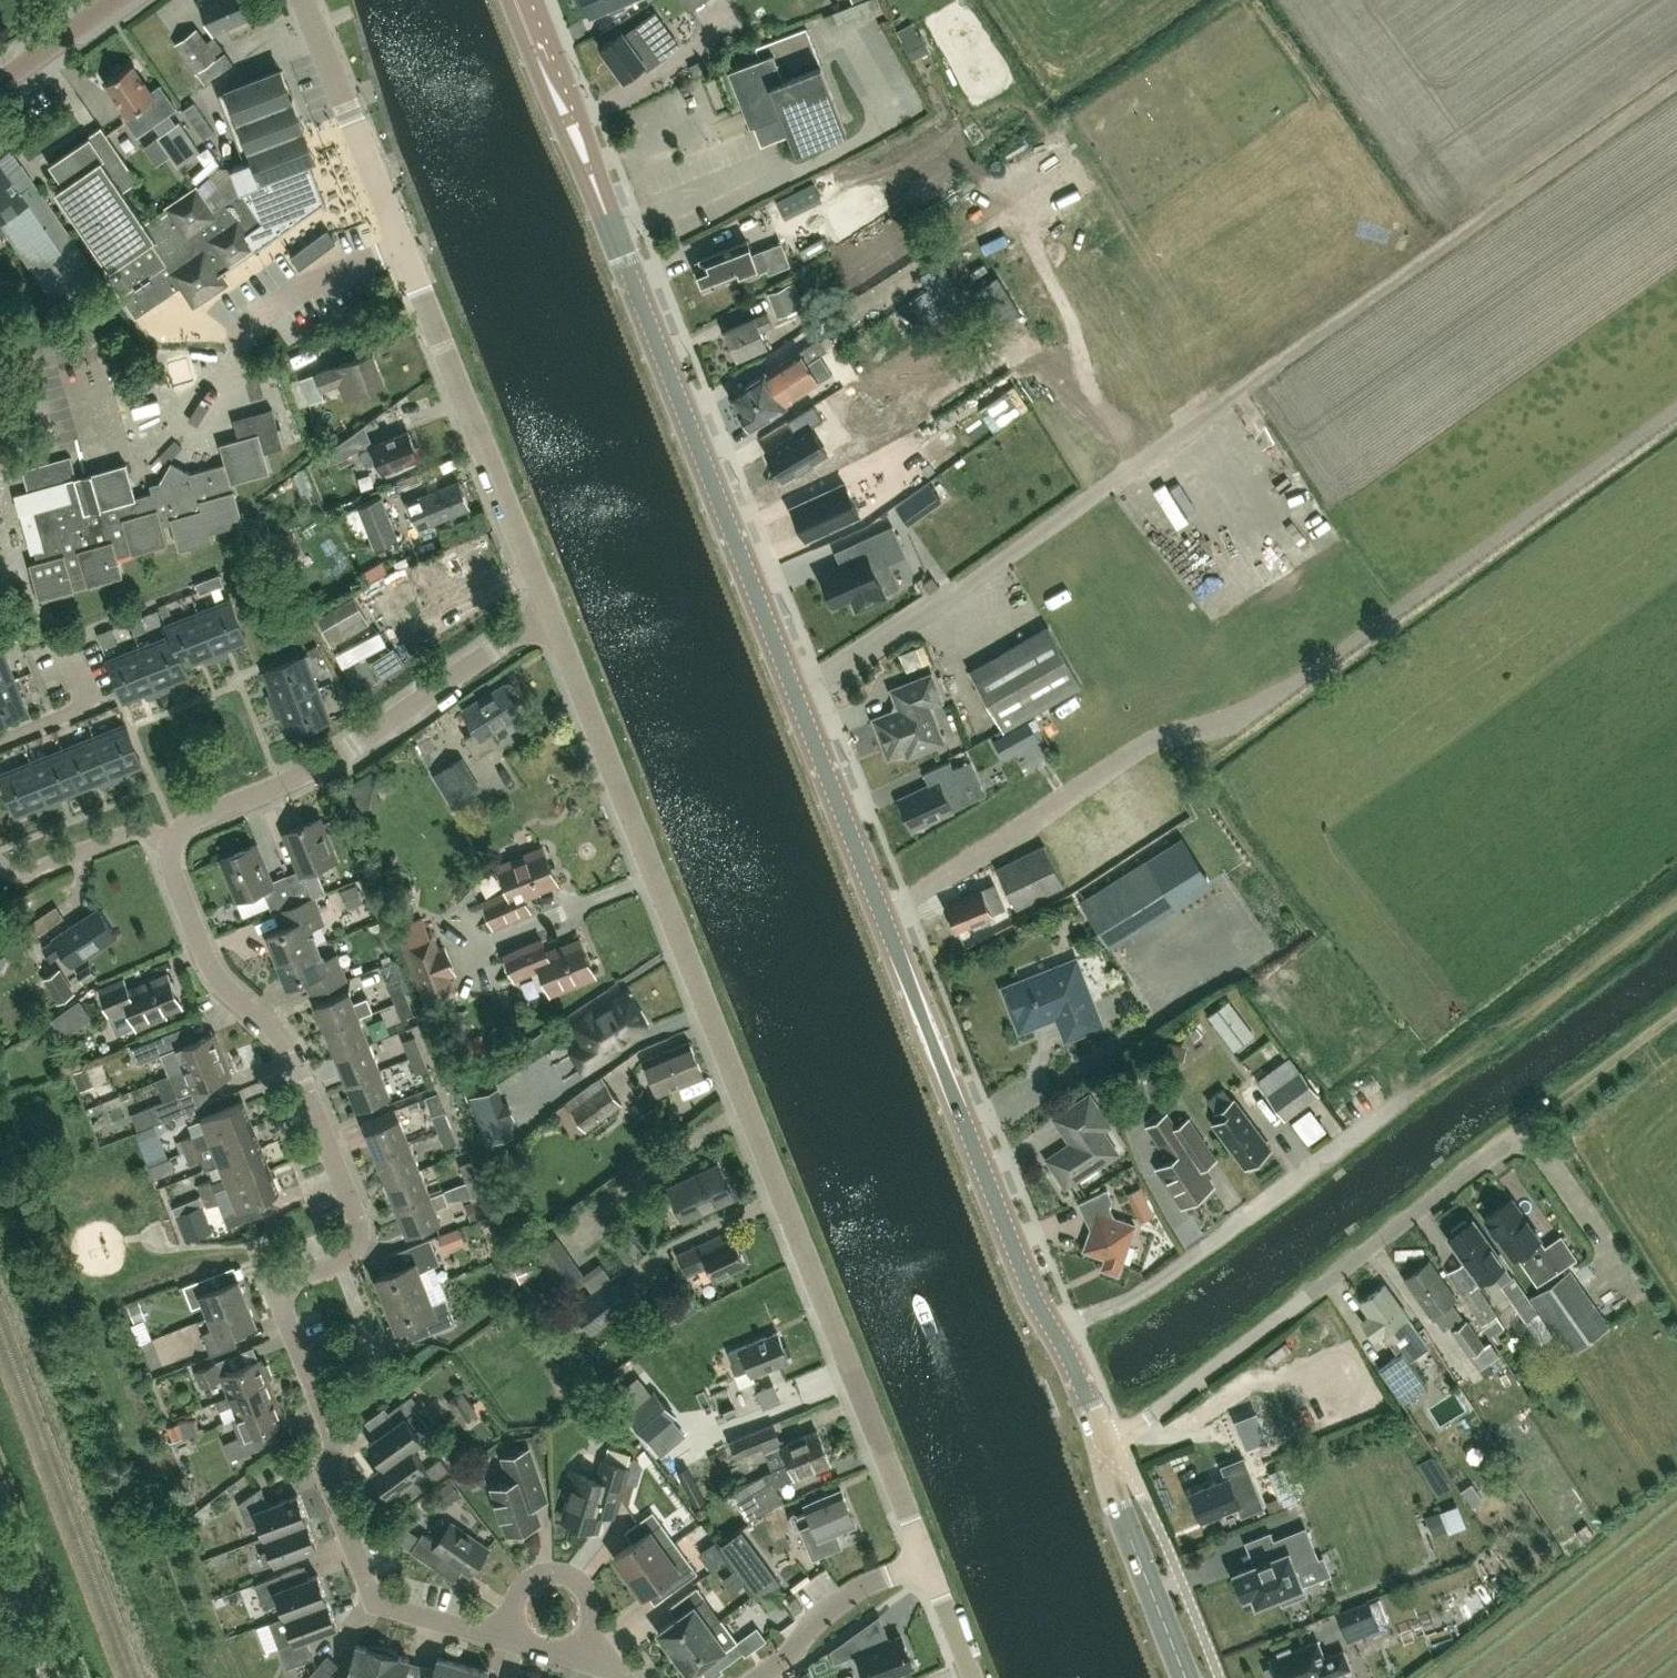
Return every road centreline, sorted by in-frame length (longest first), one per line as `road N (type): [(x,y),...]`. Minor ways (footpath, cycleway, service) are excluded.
road 1 (secondary): [(1053,1328),(521,0)]
road 2 (unclassified): [(927,1561),(553,617)]
road 3 (unclassified): [(553,617),(305,0)]
road 4 (residential): [(1103,1439),(1155,1413),(1546,1112)]
road 5 (residential): [(339,1262),(358,1242),(358,1218),(289,1053),(209,966),(172,875),(172,843)]
road 6 (residential): [(502,1636),(395,1610),(372,1593),(331,1484),(331,1432),(286,1315),(287,1289)]
road 7 (residential): [(172,843),(188,822),(311,771),(553,617)]
road 8 (residential): [(1053,1328),(1148,1289),(1402,1099)]
road 9 (secondary): [(1187,1677),(1122,1515),(1103,1439)]
road 10 (residential): [(927,1561),(849,1594),(760,1677)]
road 11 (residential): [(583,1658),(589,1596),(559,1574),(531,1578),(520,1590),(502,1636)]
road 12 (residential): [(172,843),(131,834),(30,871),(0,866)]
road 13 (residential): [(0,741),(82,705),(64,638)]
road 14 (tertiary): [(0,80),(114,0)]
road 15 (track): [(1676,1013),(1566,1098)]
road 16 (unclassified): [(49,1677),(0,1549)]
road 17 (unclassified): [(973,1677),(927,1561)]
road 18 (secondary): [(1103,1439),(1053,1328)]

